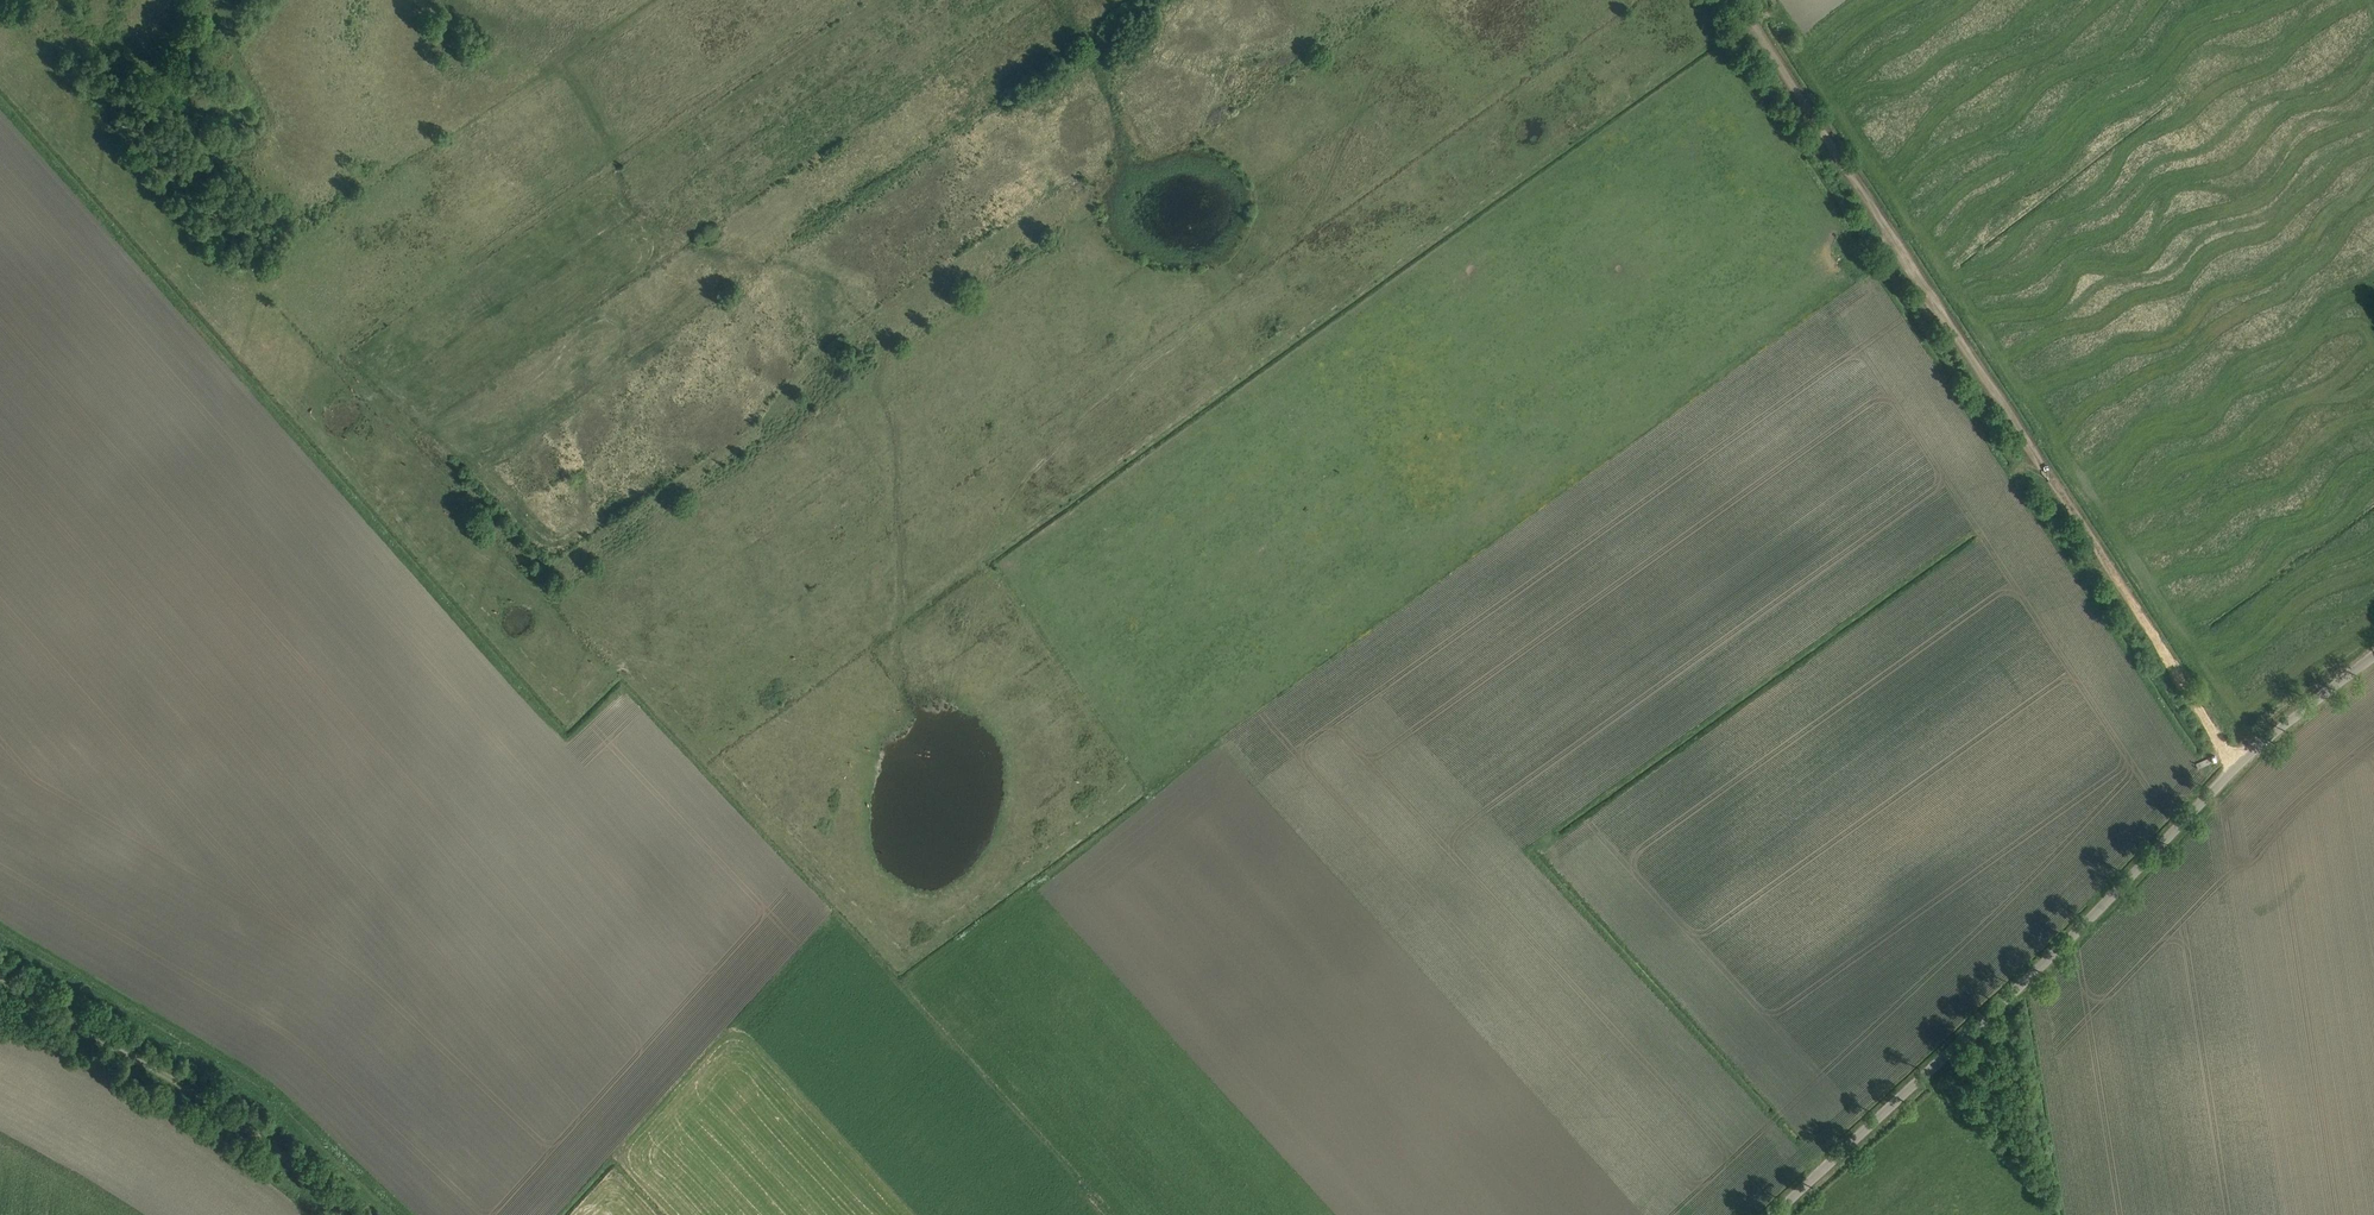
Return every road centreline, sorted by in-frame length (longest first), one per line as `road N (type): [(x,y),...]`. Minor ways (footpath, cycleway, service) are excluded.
road 1 (track): [(1734,0),(2236,765)]
road 2 (tertiary): [(1774,1214),(2158,852),(2236,765),(2373,657)]
road 3 (track): [(344,1214),(231,1120),(0,981)]

